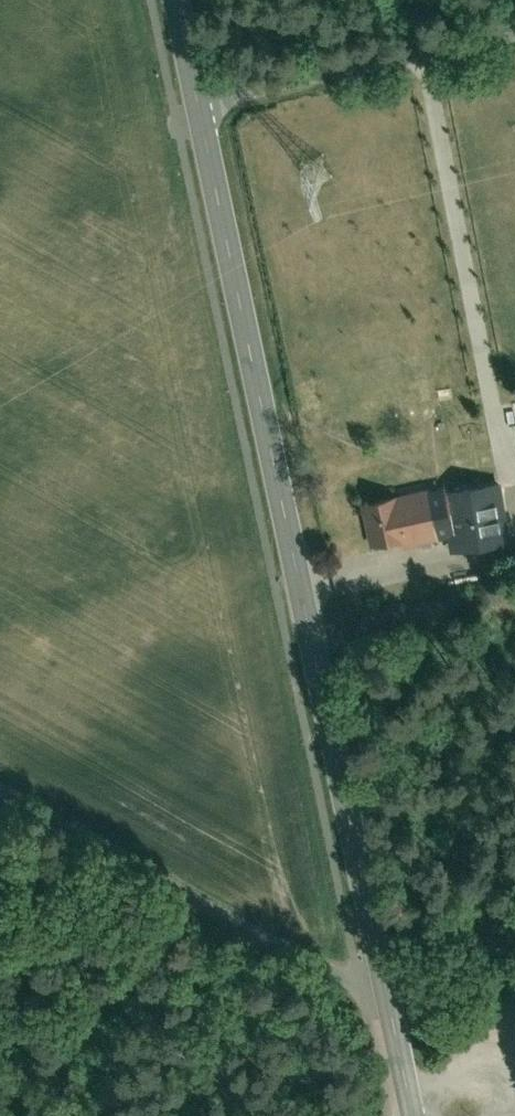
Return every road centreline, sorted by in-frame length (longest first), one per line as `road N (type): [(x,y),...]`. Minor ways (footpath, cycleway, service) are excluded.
road 1 (tertiary): [(193,103),(408,1115)]
road 2 (unclassified): [(514,33),(193,103)]
road 3 (track): [(403,1090),(477,1074),(506,1087),(514,1108)]

